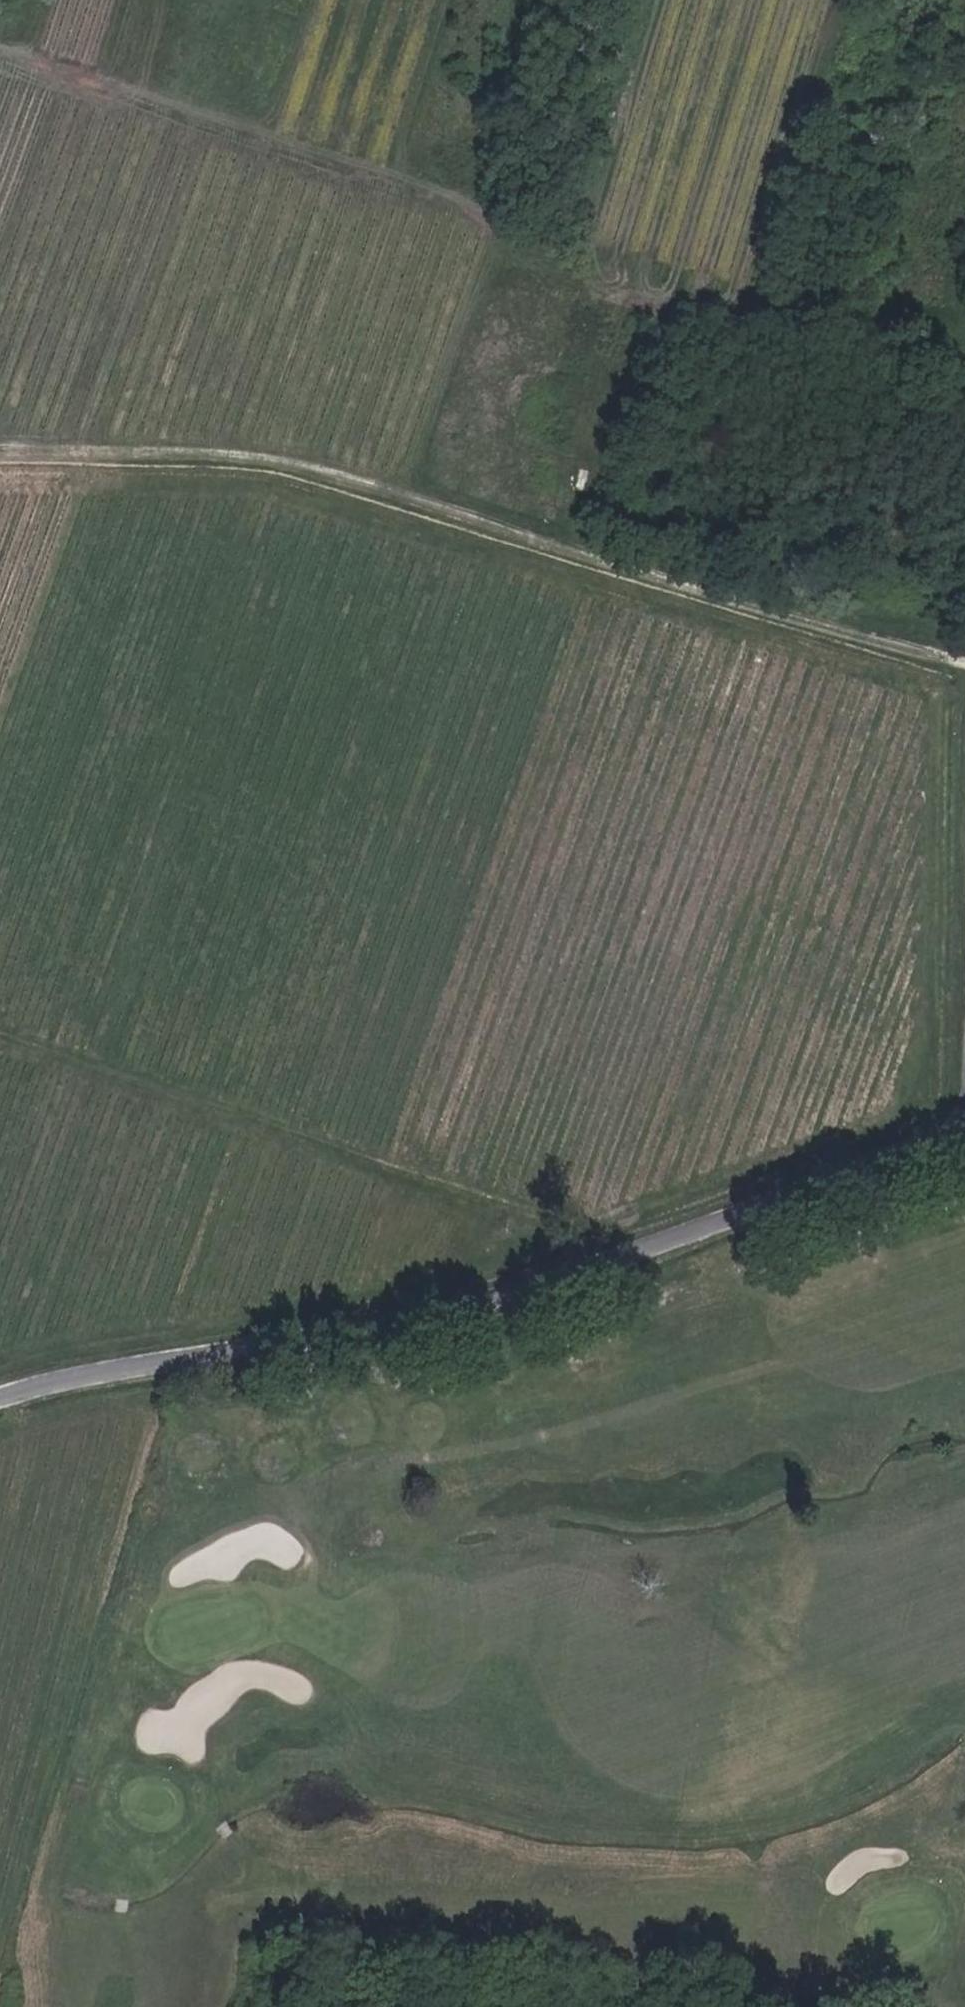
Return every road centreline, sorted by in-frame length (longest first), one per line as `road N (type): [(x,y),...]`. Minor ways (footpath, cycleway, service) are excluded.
road 1 (residential): [(0,1402),(54,1383),(206,1357),(782,1199),(964,1119)]

